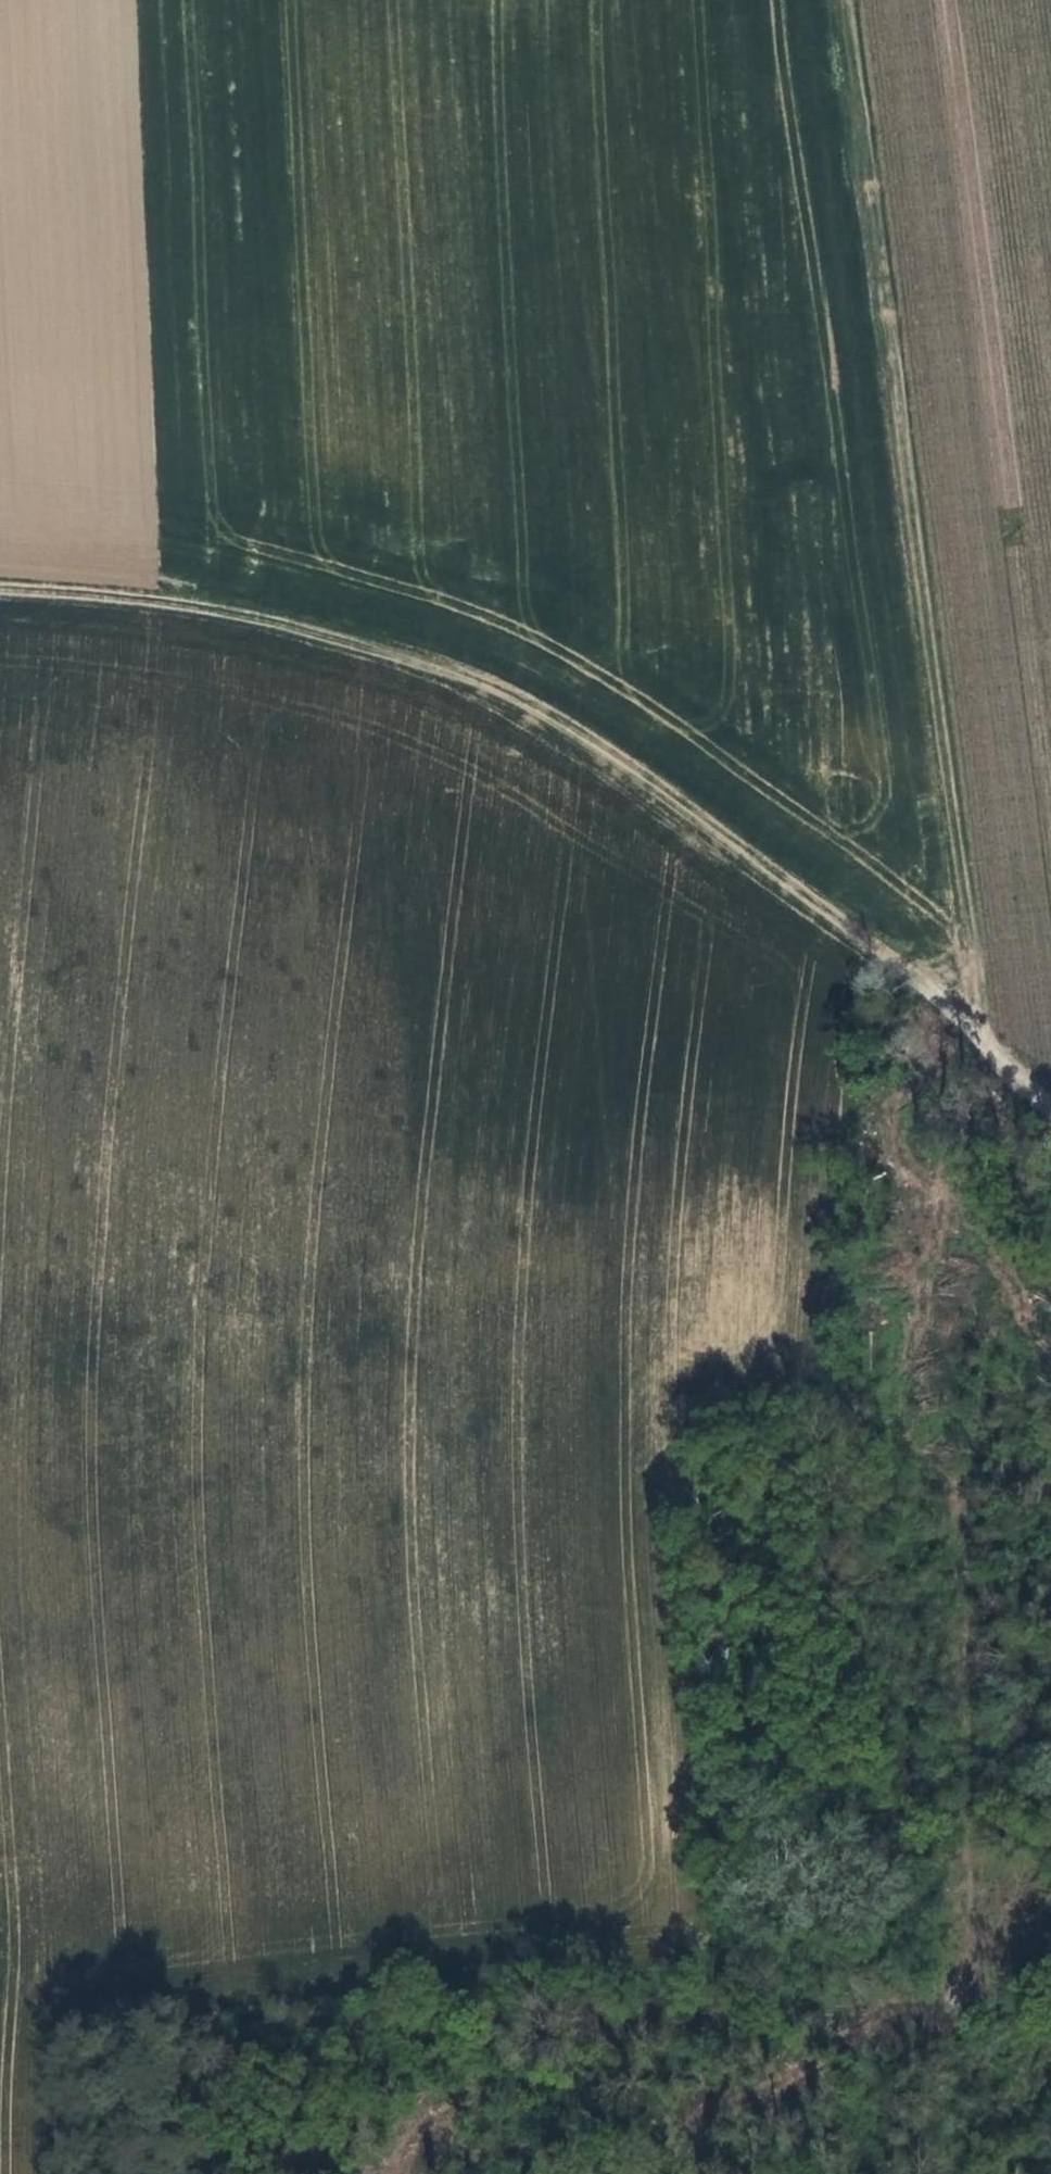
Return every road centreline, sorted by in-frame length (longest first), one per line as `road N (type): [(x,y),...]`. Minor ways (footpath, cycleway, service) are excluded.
road 1 (track): [(981,1040),(924,982),(768,865),(567,721),(500,689),(235,611),(0,587)]
road 2 (track): [(981,1040),(846,0)]

